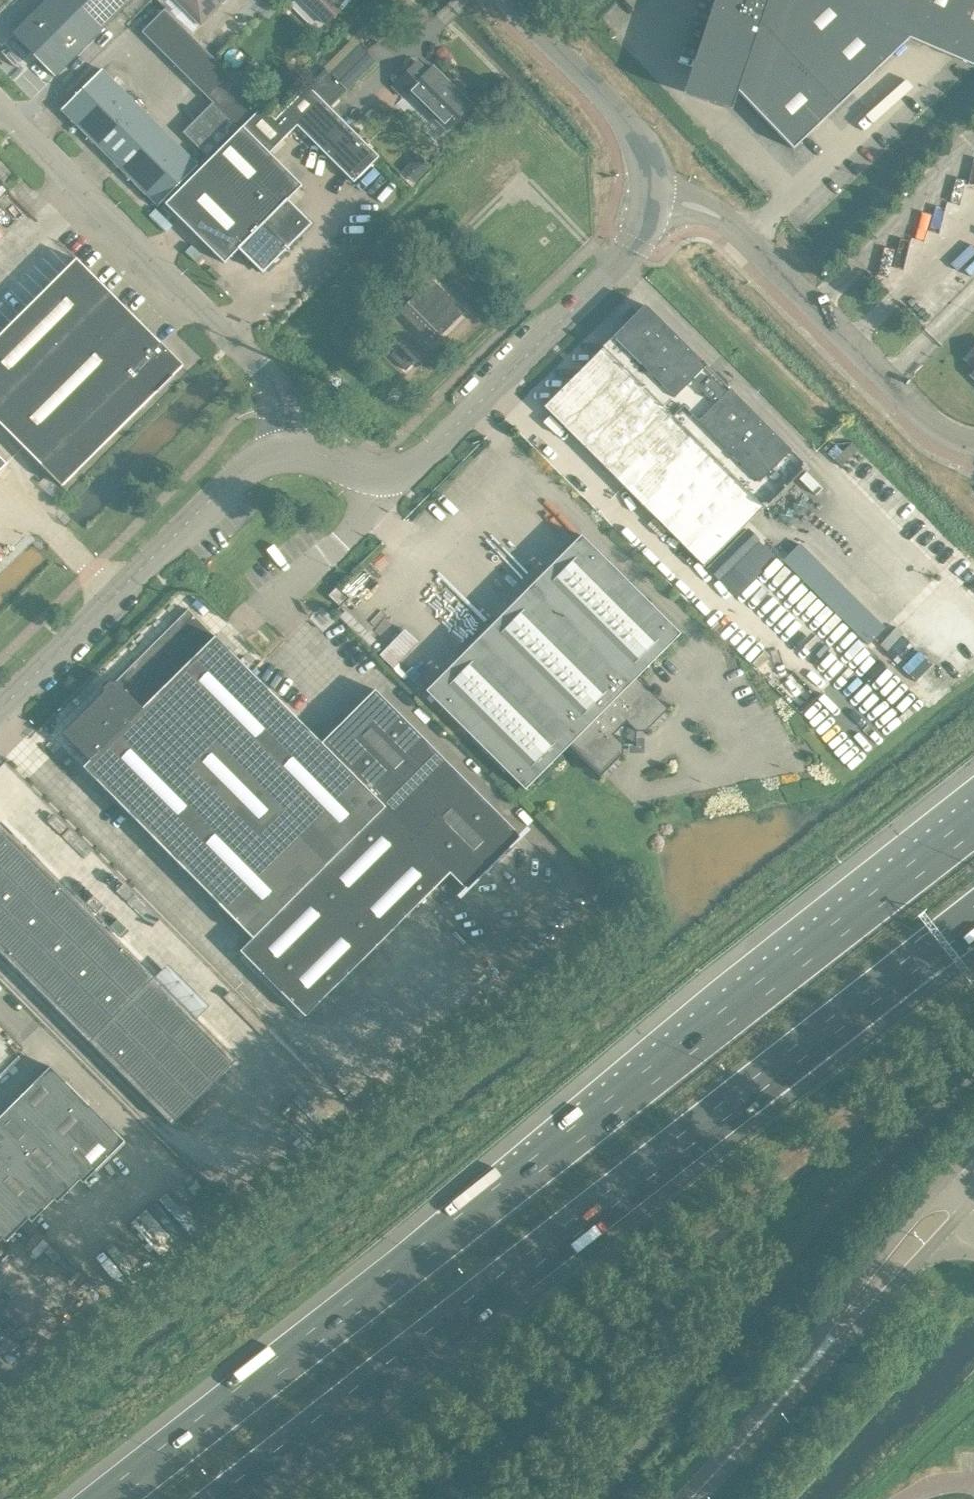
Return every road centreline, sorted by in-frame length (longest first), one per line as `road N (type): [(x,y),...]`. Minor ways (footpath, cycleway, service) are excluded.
road 1 (motorway): [(973,823),(109,1498)]
road 2 (motorway): [(232,1498),(973,919)]
road 3 (unclassified): [(292,449),(380,478),(407,471),(618,262),(647,226),(652,196)]
road 4 (unclassified): [(0,110),(272,379),(292,449)]
road 5 (unclassified): [(973,444),(926,427),(729,223),(702,206),(652,196)]
road 6 (unclassified): [(0,709),(238,472),(292,449)]
road 7 (secondary): [(944,1181),(721,1467)]
road 8 (secondary): [(721,1467),(959,1217)]
road 9 (unclassified): [(652,196),(646,154),(617,112),(514,0)]

